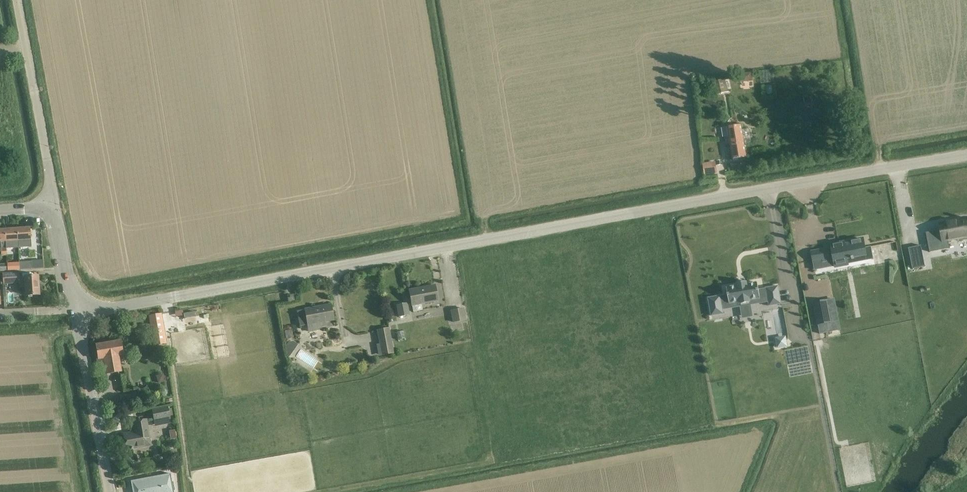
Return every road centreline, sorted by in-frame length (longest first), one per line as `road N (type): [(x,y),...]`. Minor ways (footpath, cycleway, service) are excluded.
road 1 (unclassified): [(76,310),(966,155)]
road 2 (unclassified): [(50,215),(17,0)]
road 3 (unclassified): [(110,491),(76,310)]

